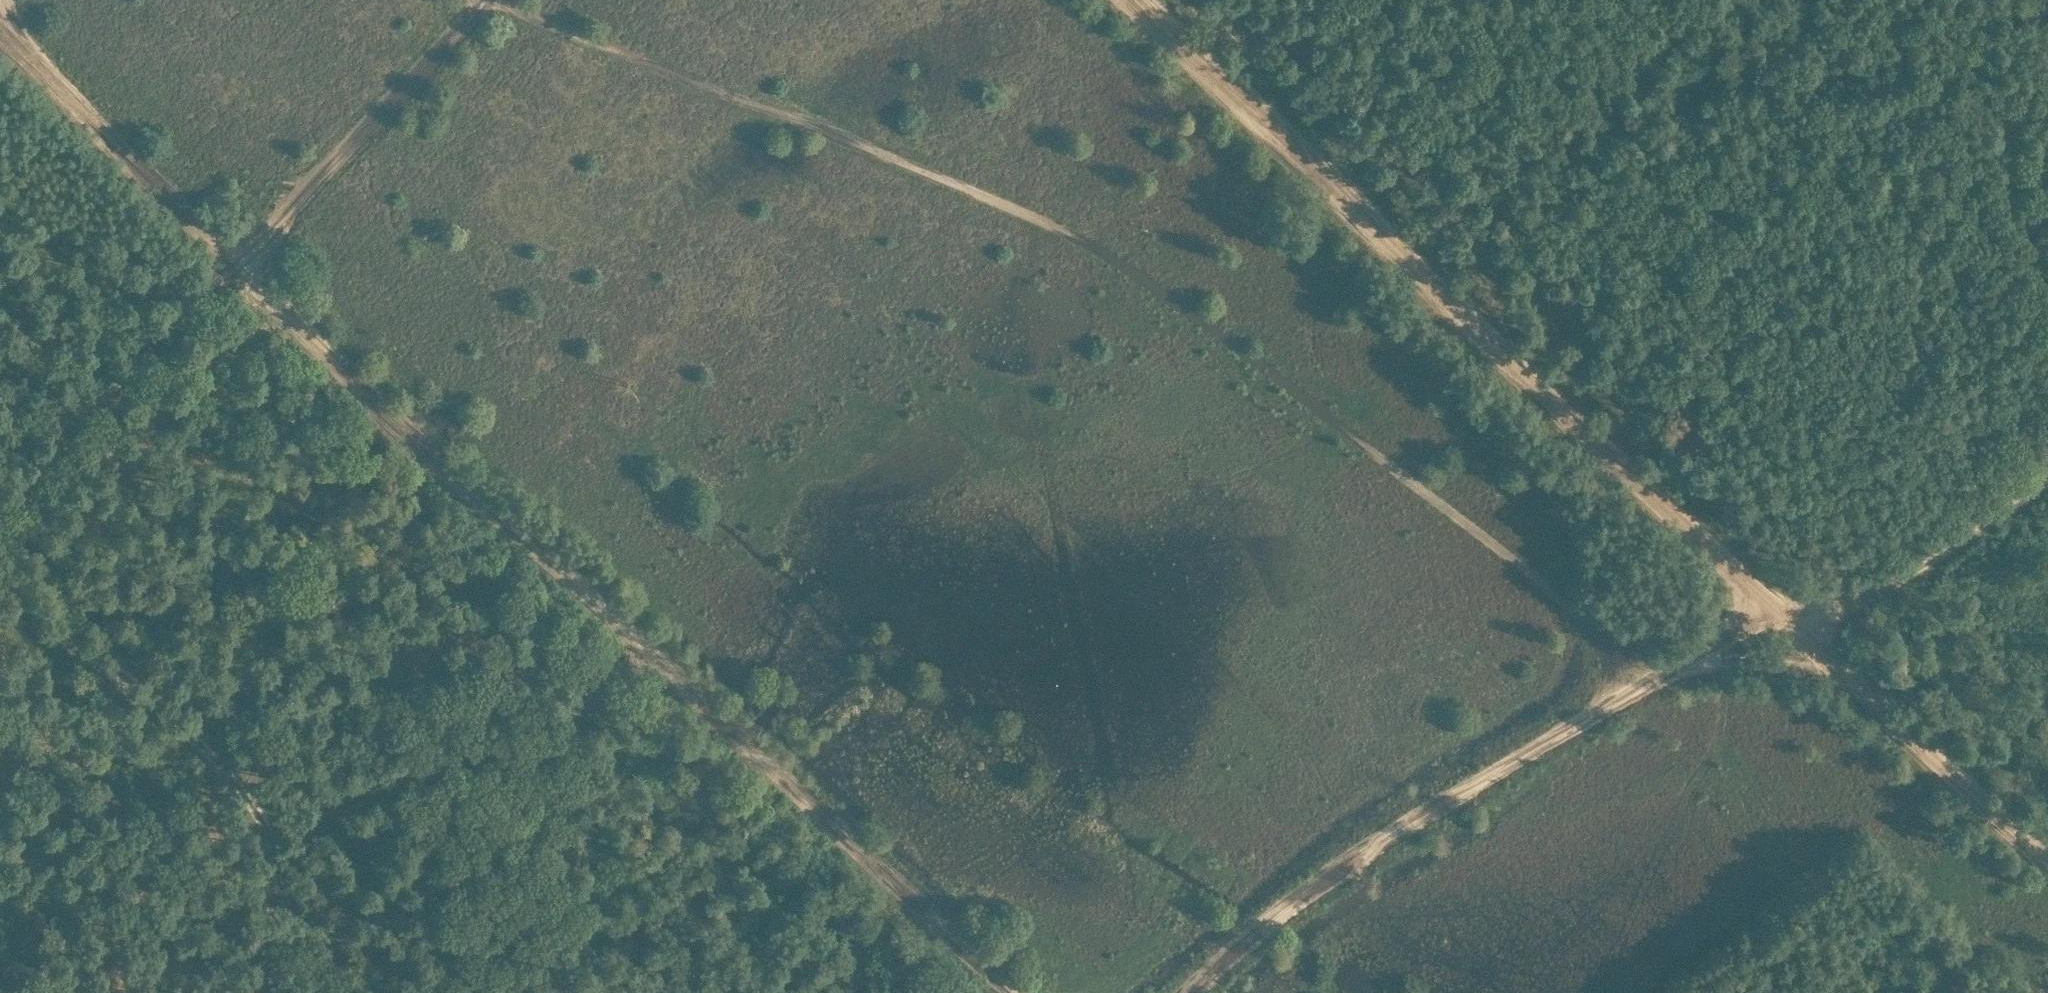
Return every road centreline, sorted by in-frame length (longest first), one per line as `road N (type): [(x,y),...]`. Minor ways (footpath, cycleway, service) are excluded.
road 1 (track): [(0,41),(1076,992)]
road 2 (track): [(1628,688),(1573,608),(1108,258),(495,0)]
road 3 (track): [(2047,878),(1131,0)]
road 4 (track): [(0,505),(251,268),(480,0)]
road 5 (track): [(1195,992),(1309,887),(1758,600)]
road 6 (track): [(2047,475),(1796,636)]

